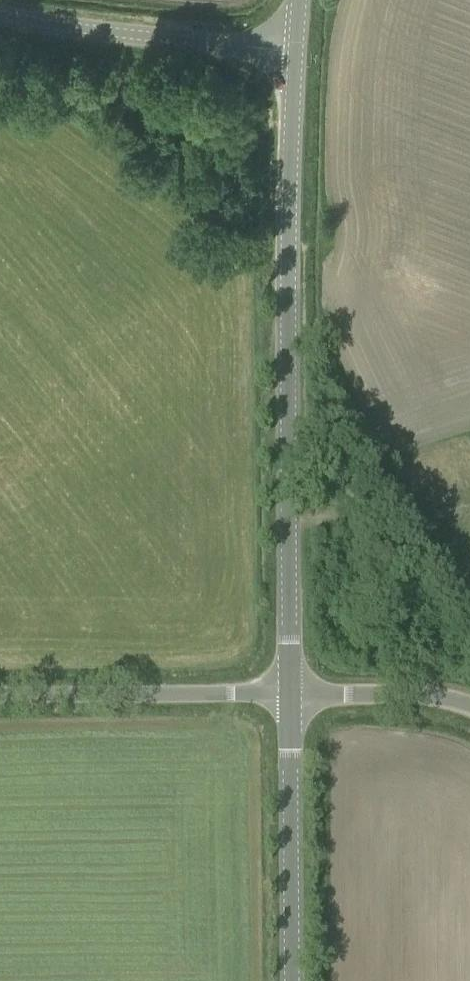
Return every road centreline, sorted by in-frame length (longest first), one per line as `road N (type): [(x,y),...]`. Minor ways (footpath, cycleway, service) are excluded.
road 1 (tertiary): [(288,691),(284,47)]
road 2 (tertiary): [(292,980),(288,691)]
road 3 (unclassified): [(0,694),(288,691)]
road 4 (tertiary): [(284,47),(37,37),(0,27)]
road 5 (unclassified): [(288,691),(418,689),(469,701)]

